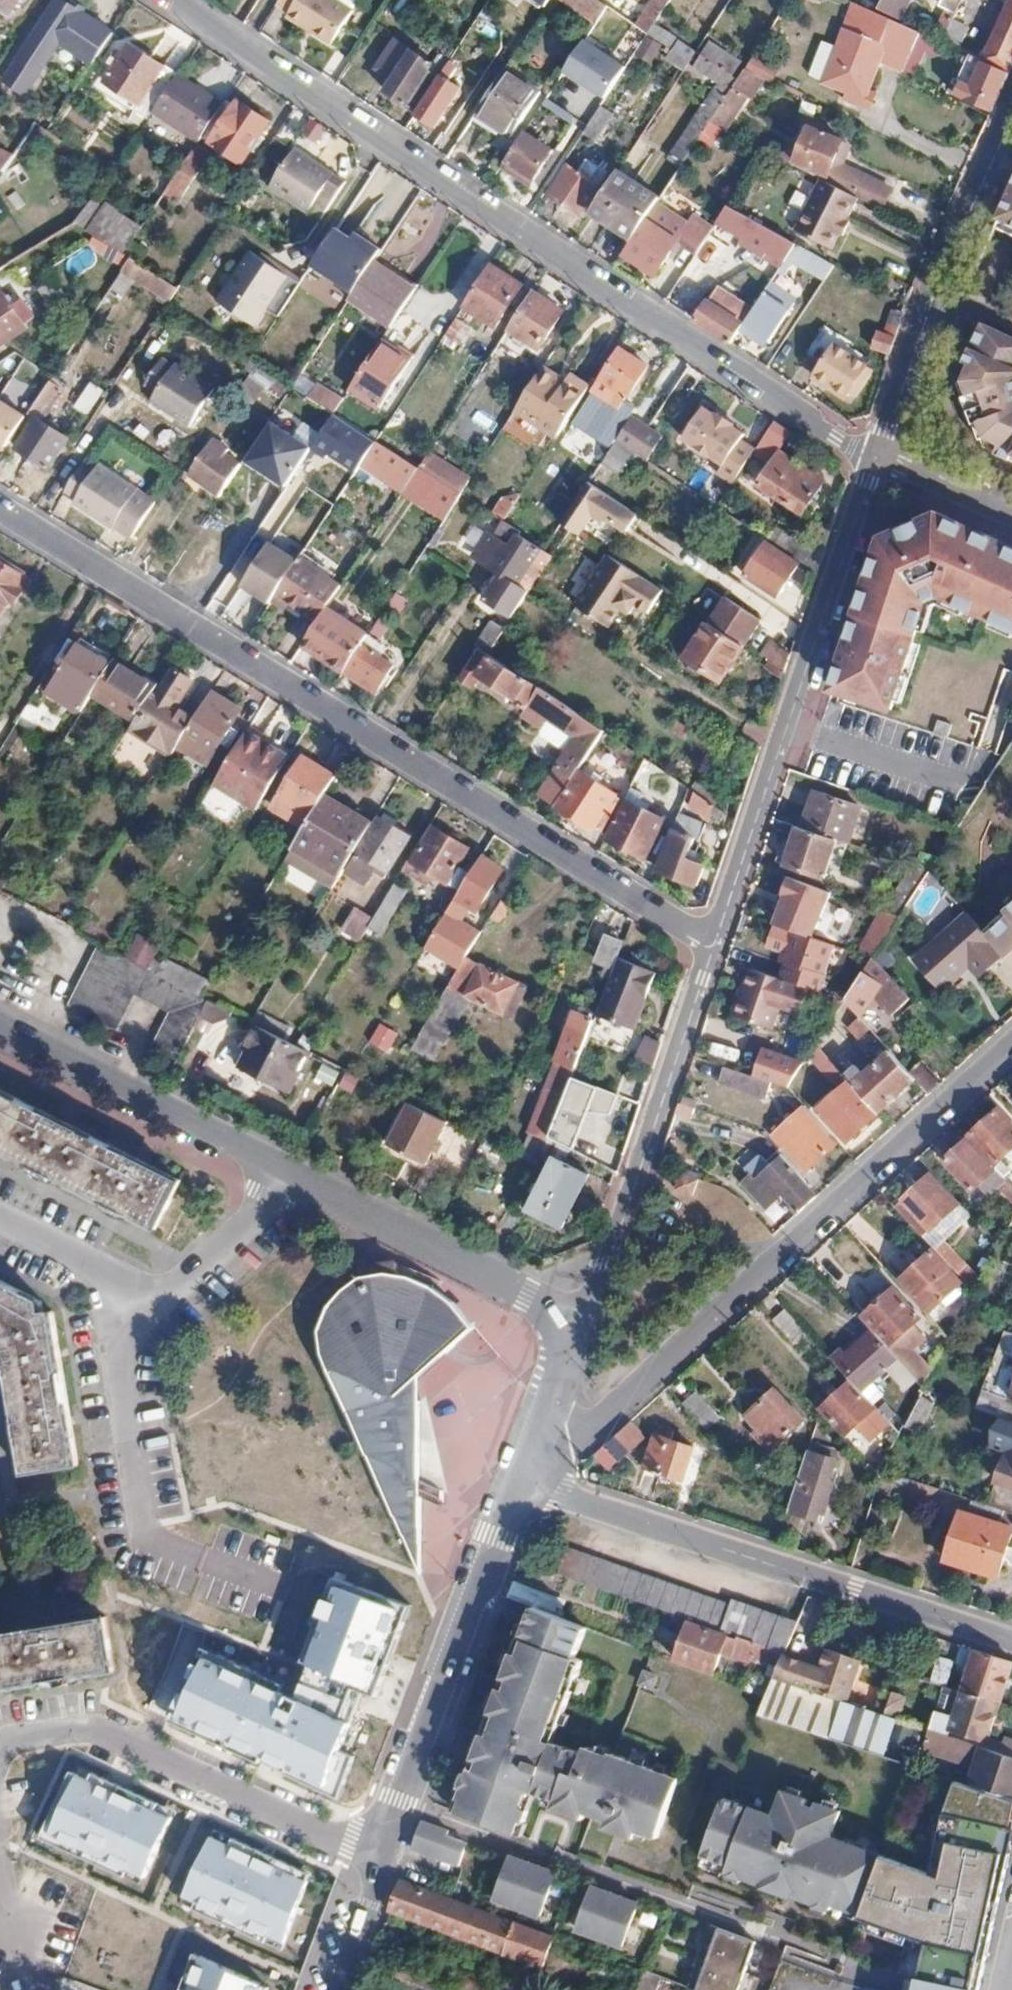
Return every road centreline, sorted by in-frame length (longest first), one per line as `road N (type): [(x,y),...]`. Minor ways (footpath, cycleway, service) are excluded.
road 1 (residential): [(173,0),(837,438),(875,455)]
road 2 (residential): [(713,942),(0,509)]
road 3 (residential): [(579,1332),(527,1295),(0,1028)]
road 4 (residential): [(1011,1041),(602,1416),(566,1438),(540,1436)]
road 5 (residential): [(522,1480),(333,1989)]
road 6 (residential): [(522,1480),(1011,1640)]
road 7 (residential): [(875,455),(713,942)]
road 8 (residential): [(713,942),(579,1332)]
road 9 (residential): [(1011,114),(875,455)]
road 10 (residential): [(875,455),(1011,526)]

